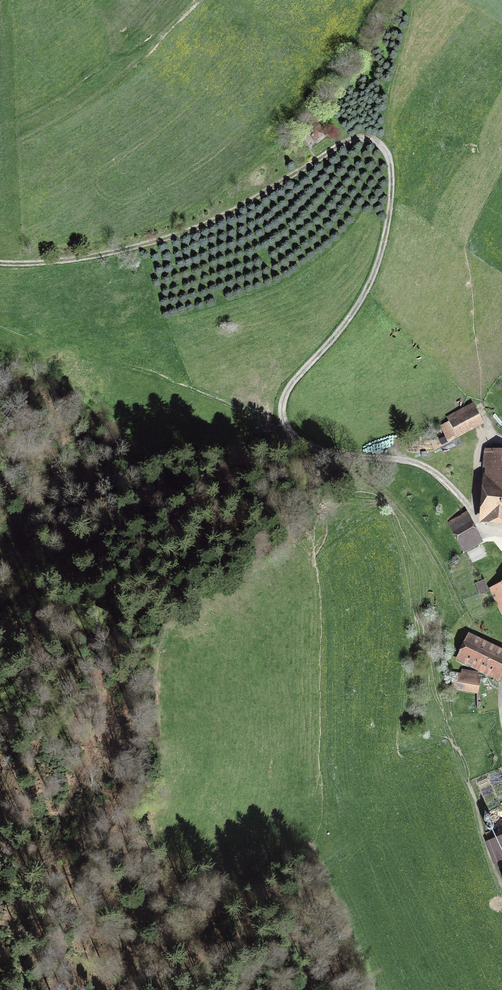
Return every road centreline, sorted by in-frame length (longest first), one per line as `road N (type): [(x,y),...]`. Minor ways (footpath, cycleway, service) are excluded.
road 1 (track): [(501,536),(478,528),(439,477),(407,460),(305,444),(281,412),(288,388),(349,319),(382,250),(389,162),(379,146),(348,142),(214,220),(166,239),(56,261),(0,263)]
road 2 (track): [(359,456),(186,489),(102,534),(0,608)]

